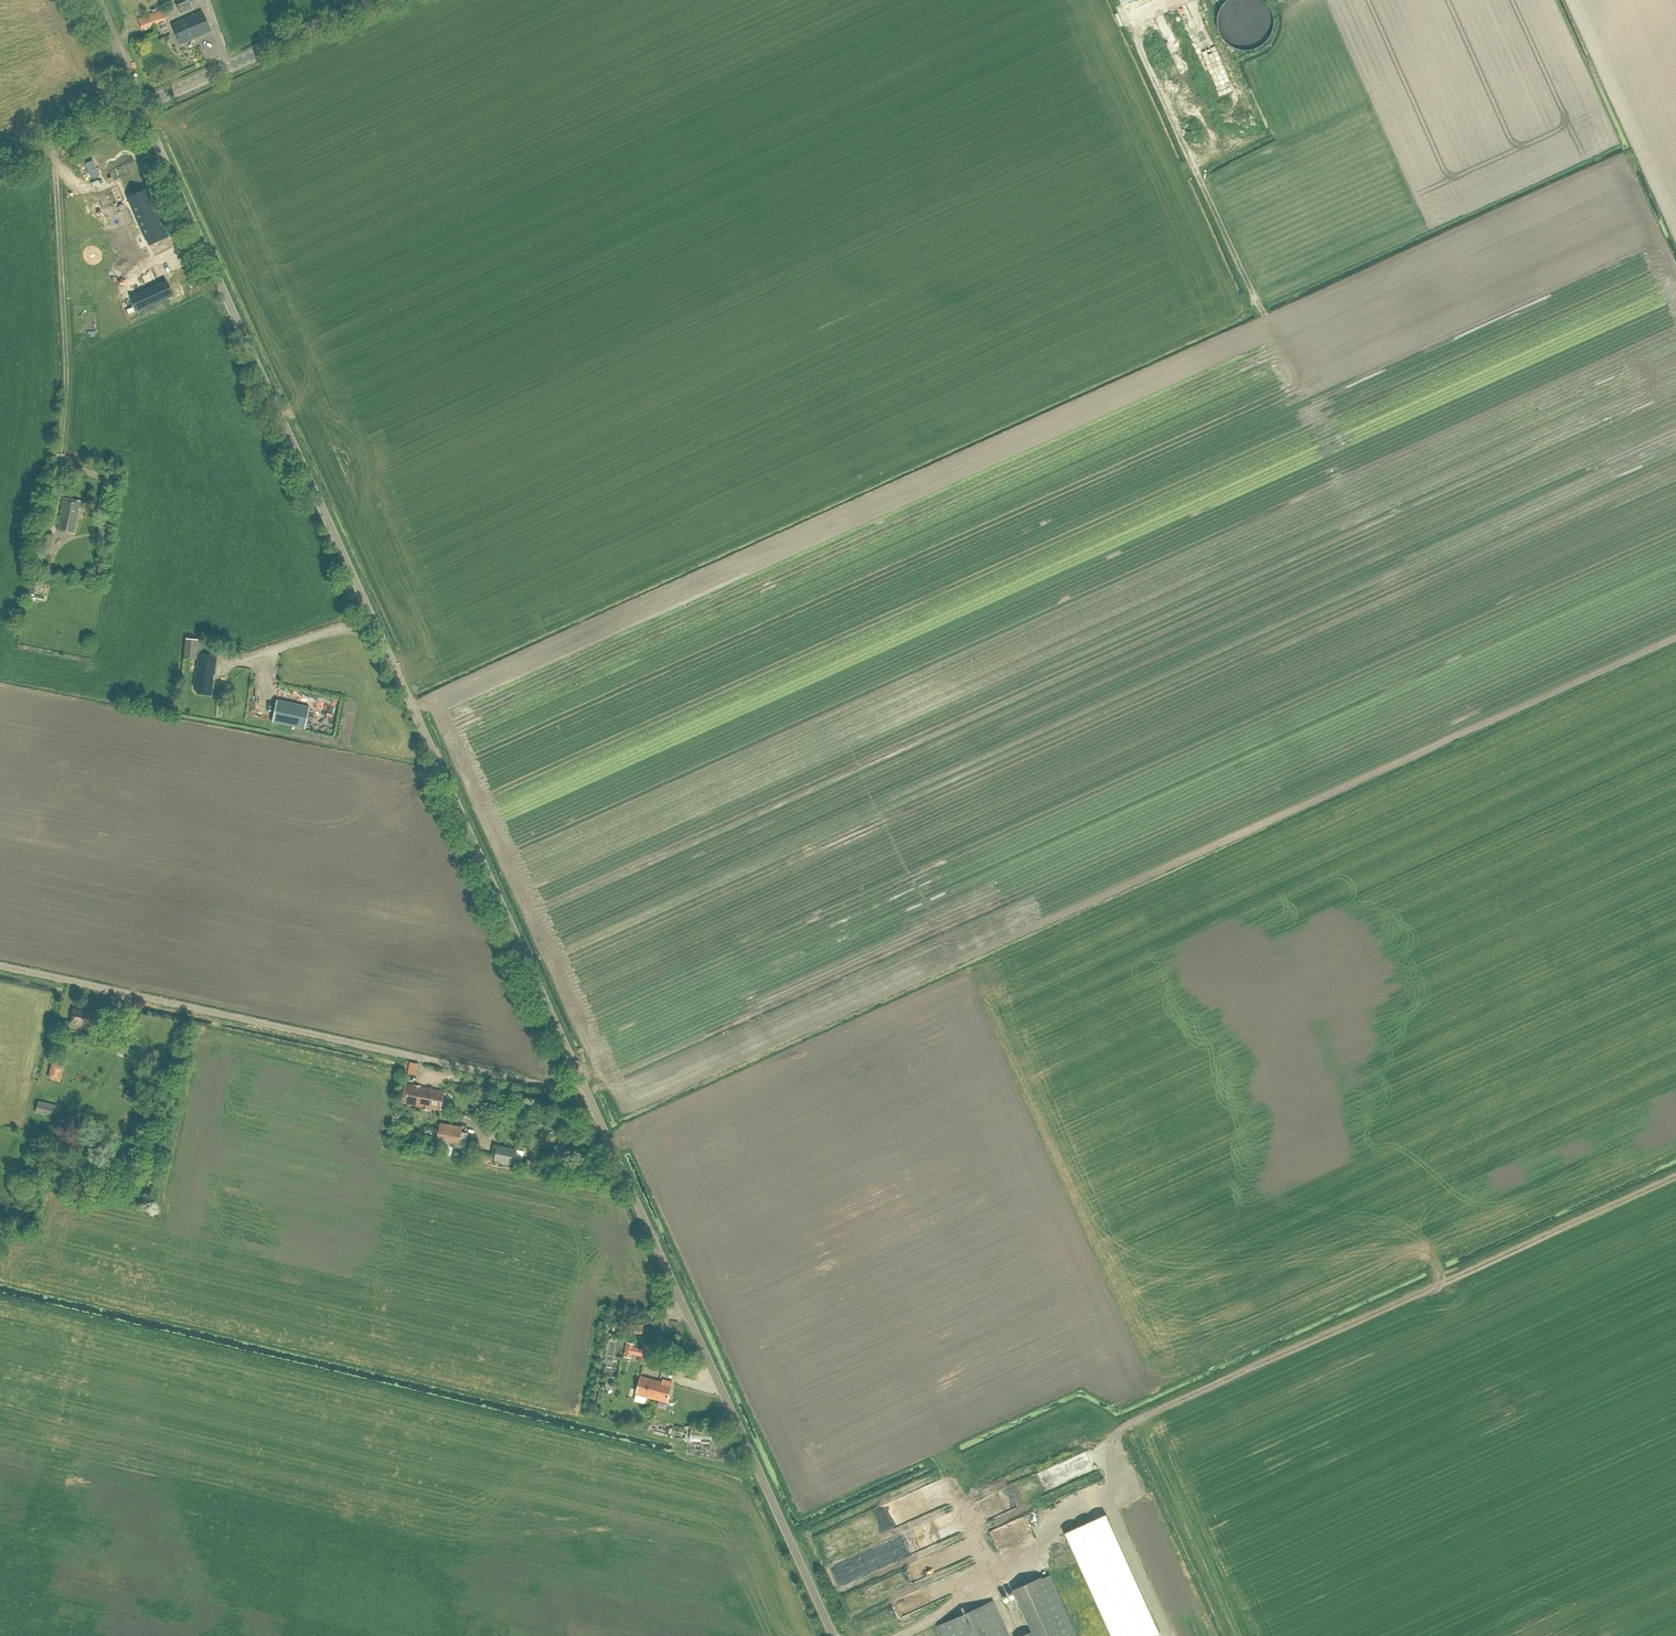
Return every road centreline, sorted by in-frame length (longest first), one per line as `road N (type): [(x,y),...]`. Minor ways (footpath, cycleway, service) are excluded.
road 1 (unclassified): [(837,1635),(141,106)]
road 2 (track): [(1096,1447),(1133,1421),(1675,1173)]
road 3 (track): [(0,966),(587,1093)]
road 4 (track): [(51,148),(66,384),(55,483)]
road 5 (tertiary): [(141,106),(375,0)]
road 6 (tertiary): [(141,106),(0,171)]

